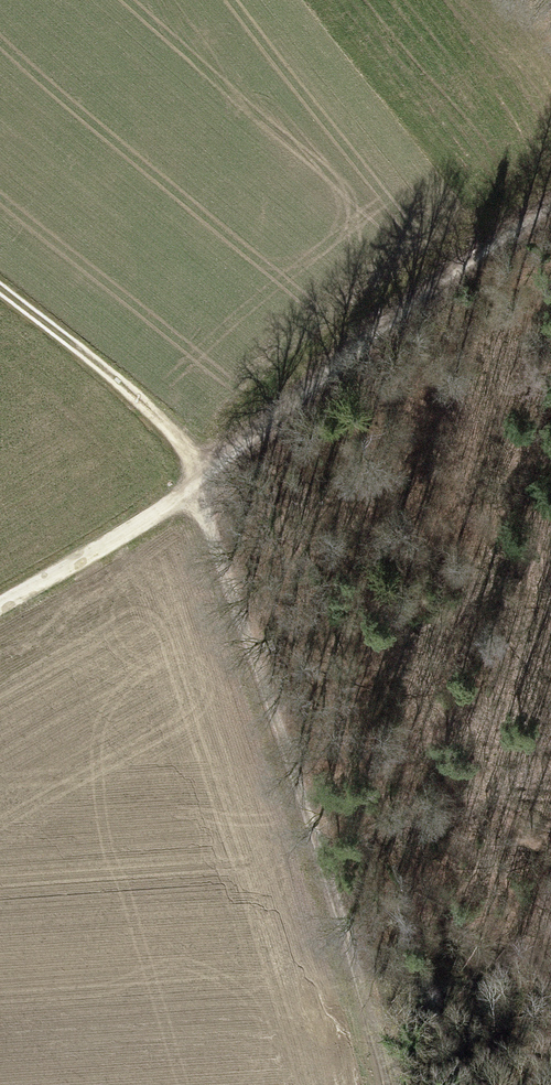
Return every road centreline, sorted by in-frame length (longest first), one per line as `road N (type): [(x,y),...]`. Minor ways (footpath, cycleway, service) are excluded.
road 1 (track): [(0,284),(181,443),(202,487),(309,820),(380,1084)]
road 2 (track): [(550,194),(385,319),(202,487),(0,603)]

